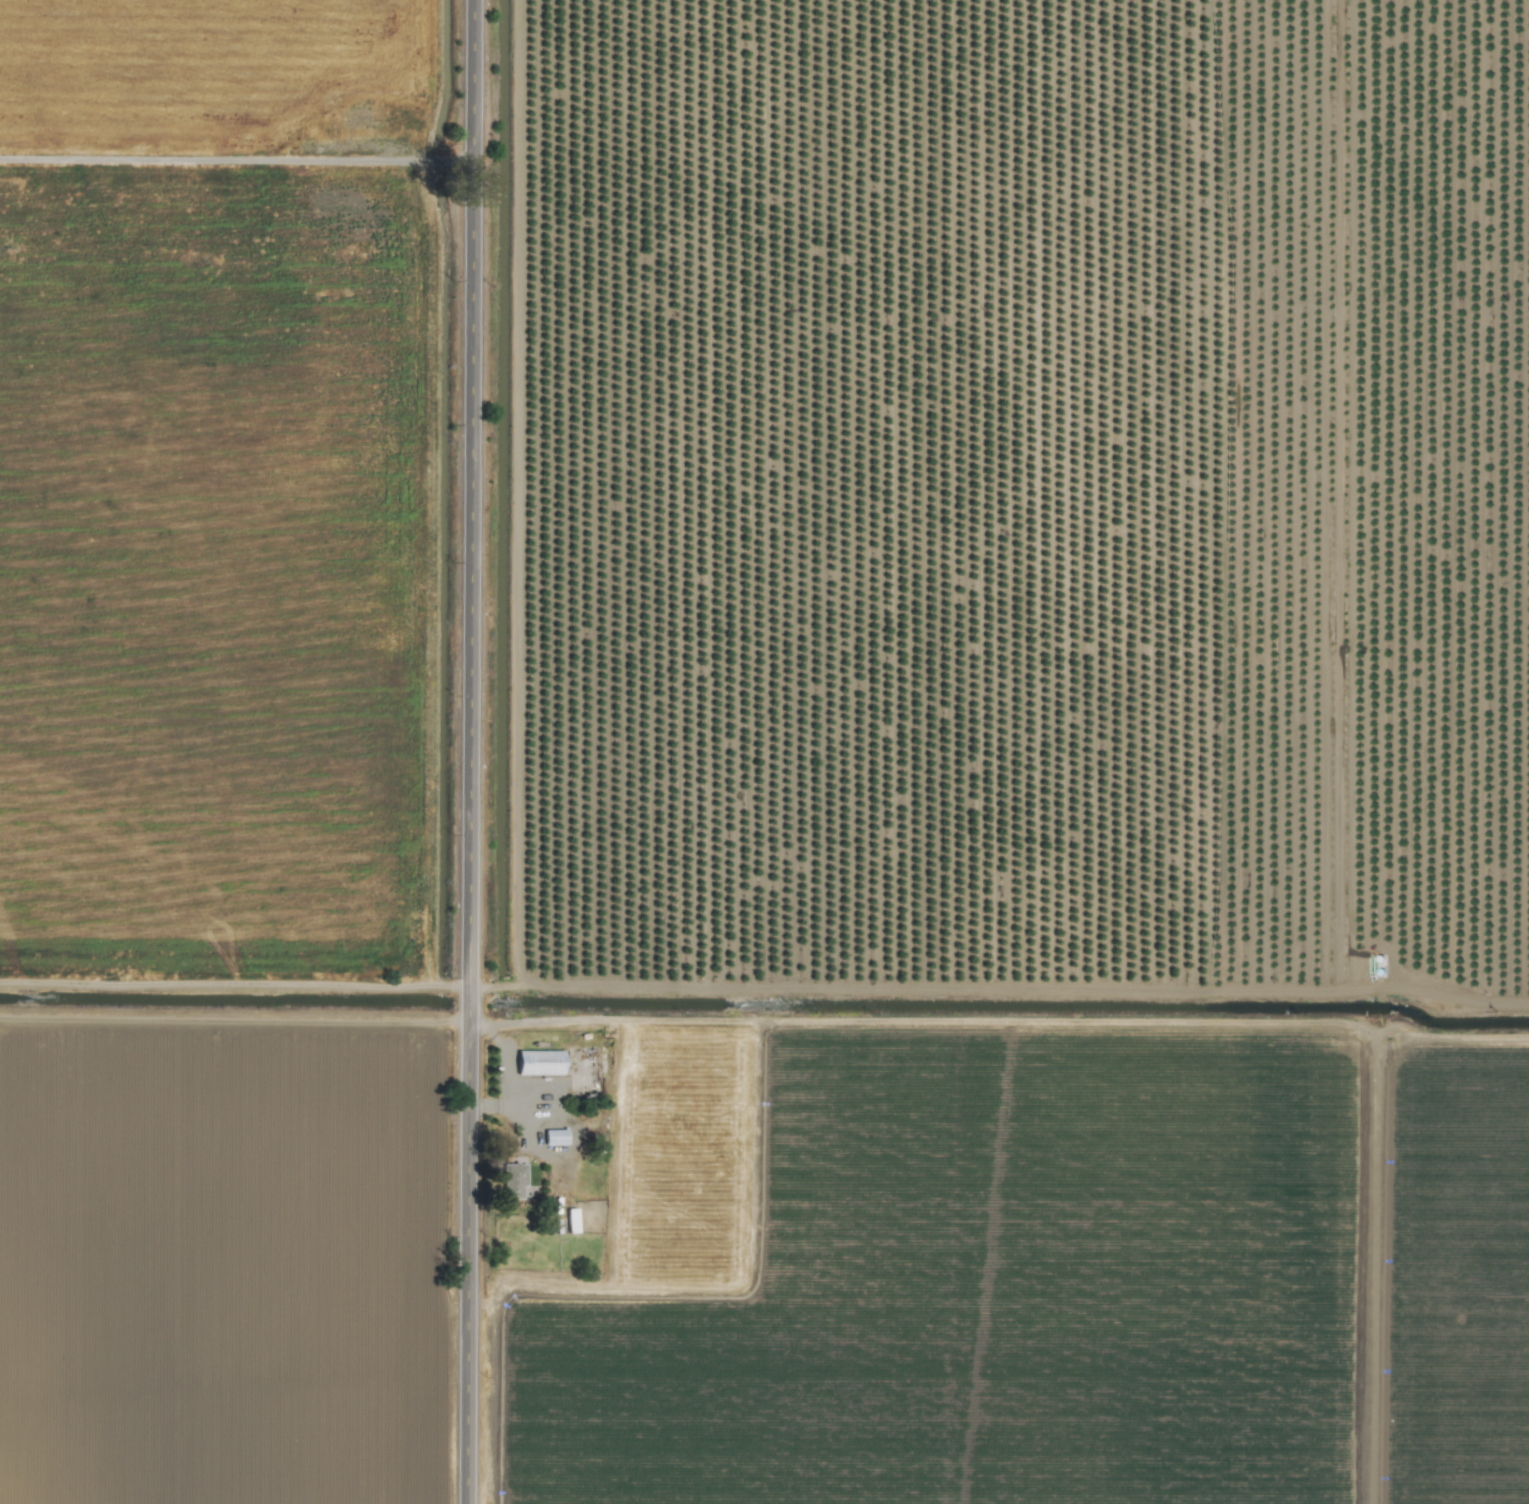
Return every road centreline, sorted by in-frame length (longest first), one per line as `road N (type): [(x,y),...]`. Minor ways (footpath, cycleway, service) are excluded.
road 1 (tertiary): [(476,0),(467,1503)]
road 2 (track): [(471,983),(1432,988),(1528,1005)]
road 3 (residential): [(475,164),(0,163)]

